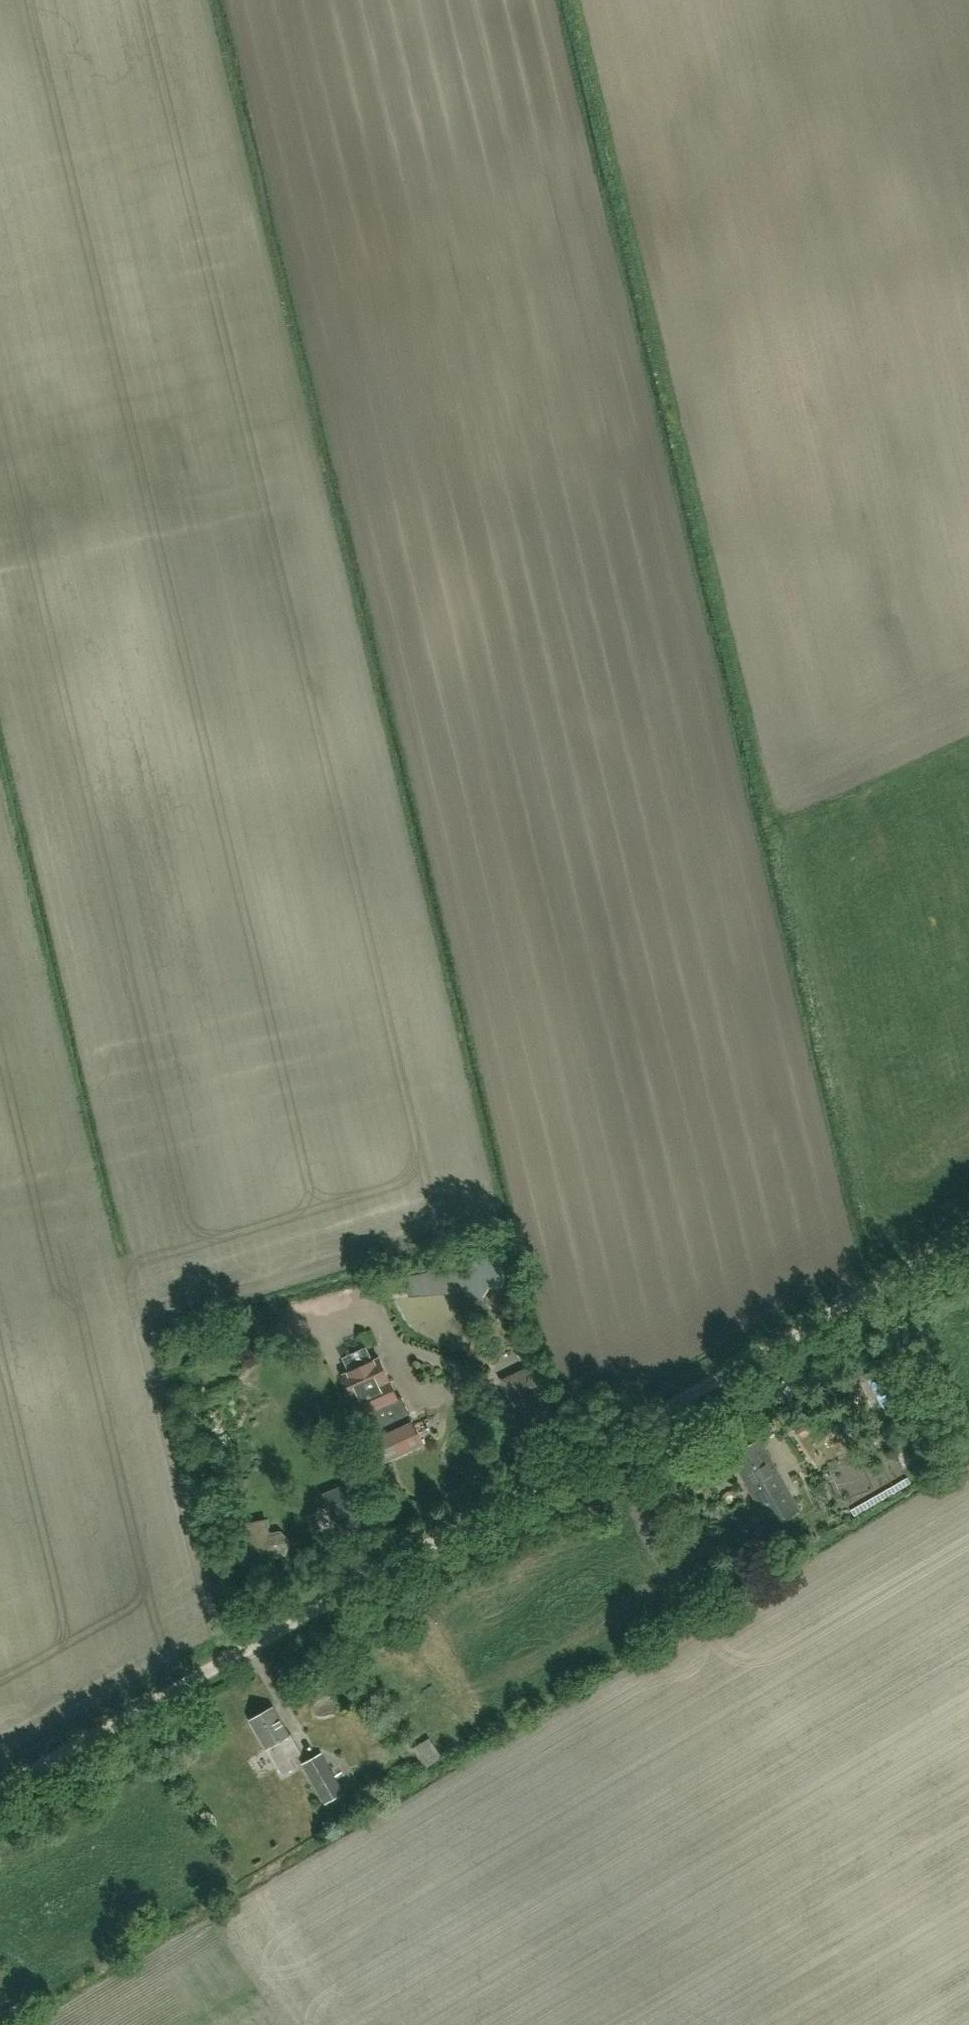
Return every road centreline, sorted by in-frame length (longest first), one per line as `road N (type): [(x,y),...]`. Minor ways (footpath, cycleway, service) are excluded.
road 1 (unclassified): [(0,1790),(968,1235)]
road 2 (track): [(604,1445),(701,1620)]

